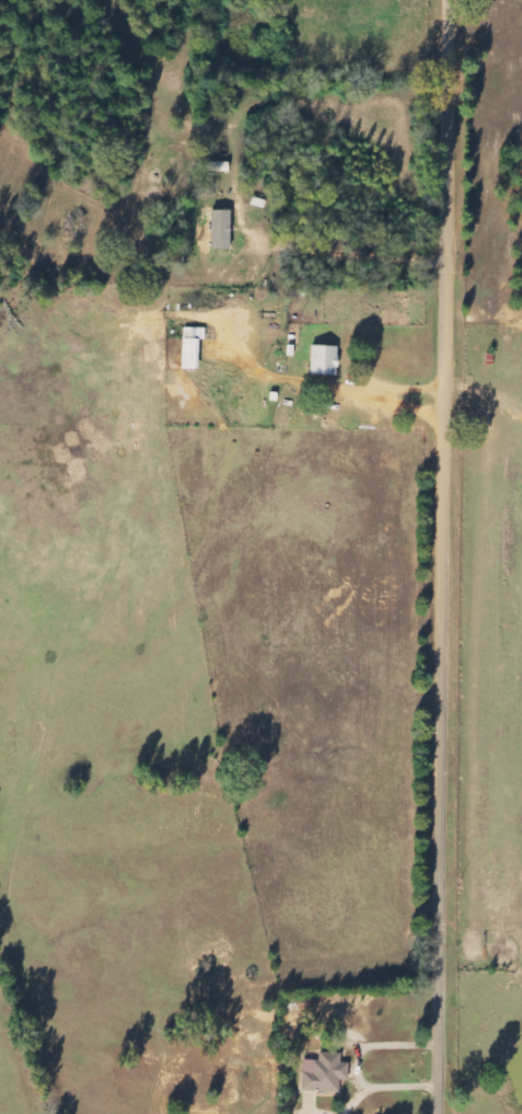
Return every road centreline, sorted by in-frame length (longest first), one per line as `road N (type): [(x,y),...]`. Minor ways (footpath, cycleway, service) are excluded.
road 1 (residential): [(446,1113),(458,0)]

